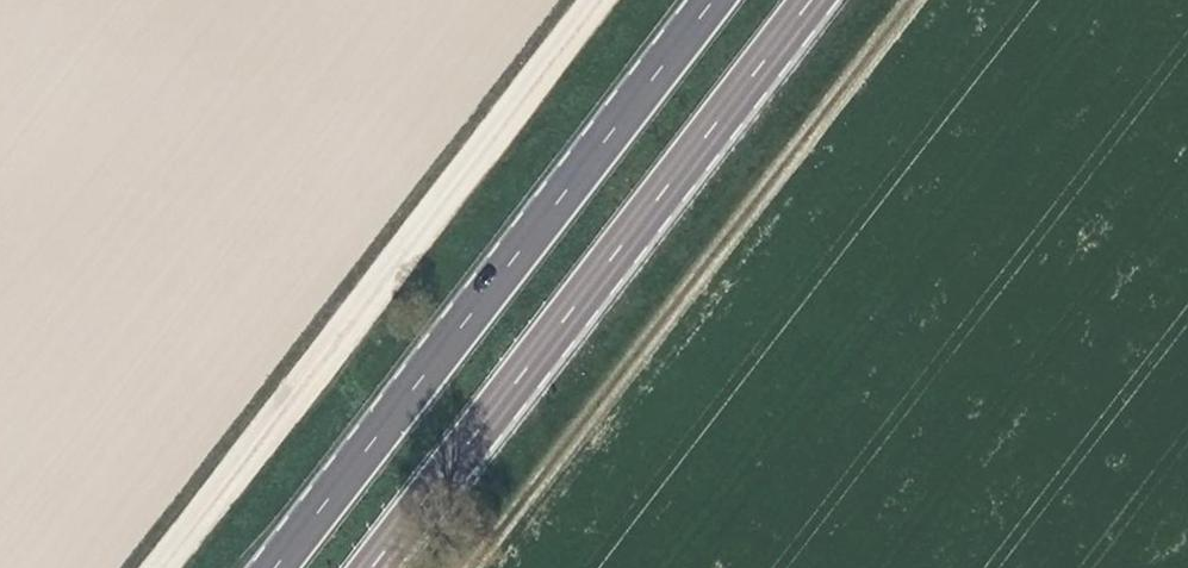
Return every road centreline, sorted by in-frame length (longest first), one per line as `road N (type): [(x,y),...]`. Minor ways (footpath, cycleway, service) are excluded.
road 1 (trunk): [(369,567),(809,0)]
road 2 (trunk): [(716,0),(277,567)]
road 3 (unclassified): [(154,567),(591,0)]
road 4 (track): [(904,0),(469,567)]

